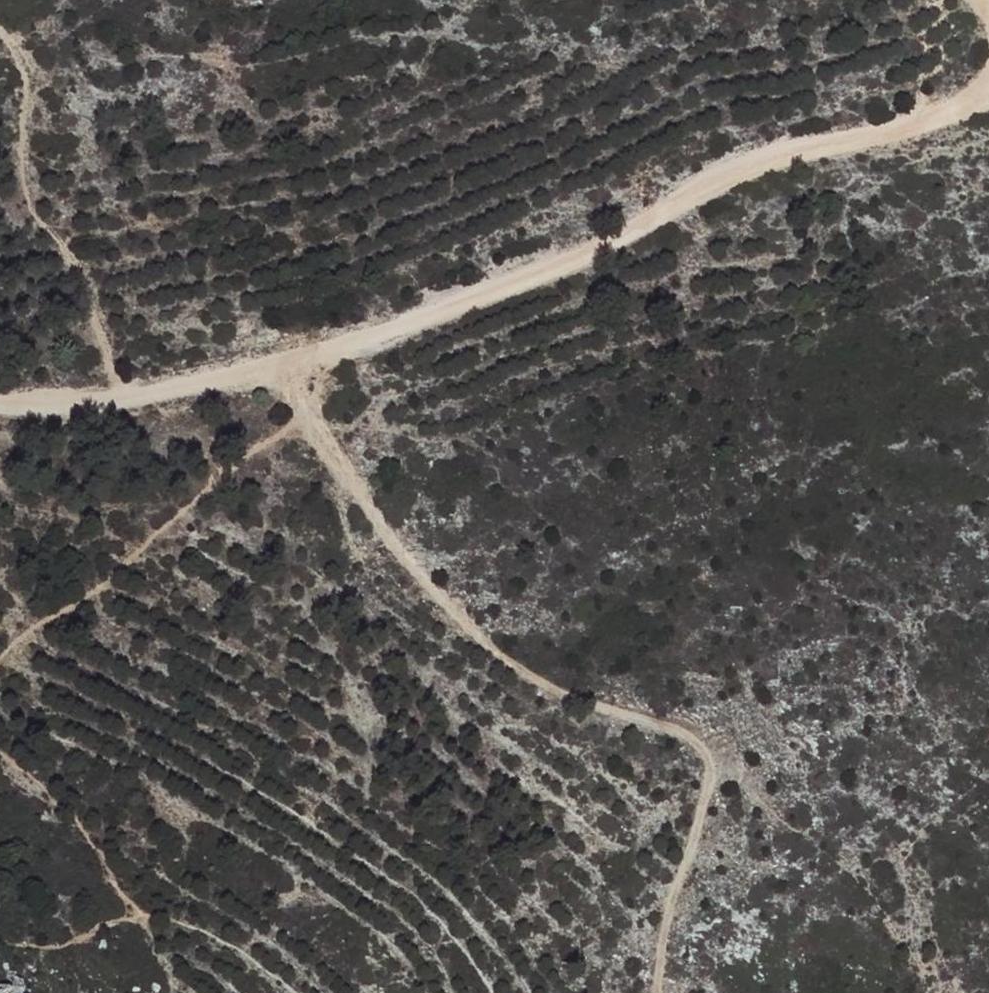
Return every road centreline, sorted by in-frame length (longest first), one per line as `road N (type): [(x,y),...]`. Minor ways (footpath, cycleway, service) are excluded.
road 1 (track): [(988,89),(926,121),(772,162),(403,335),(291,369)]
road 2 (track): [(291,369),(51,410),(0,403)]

